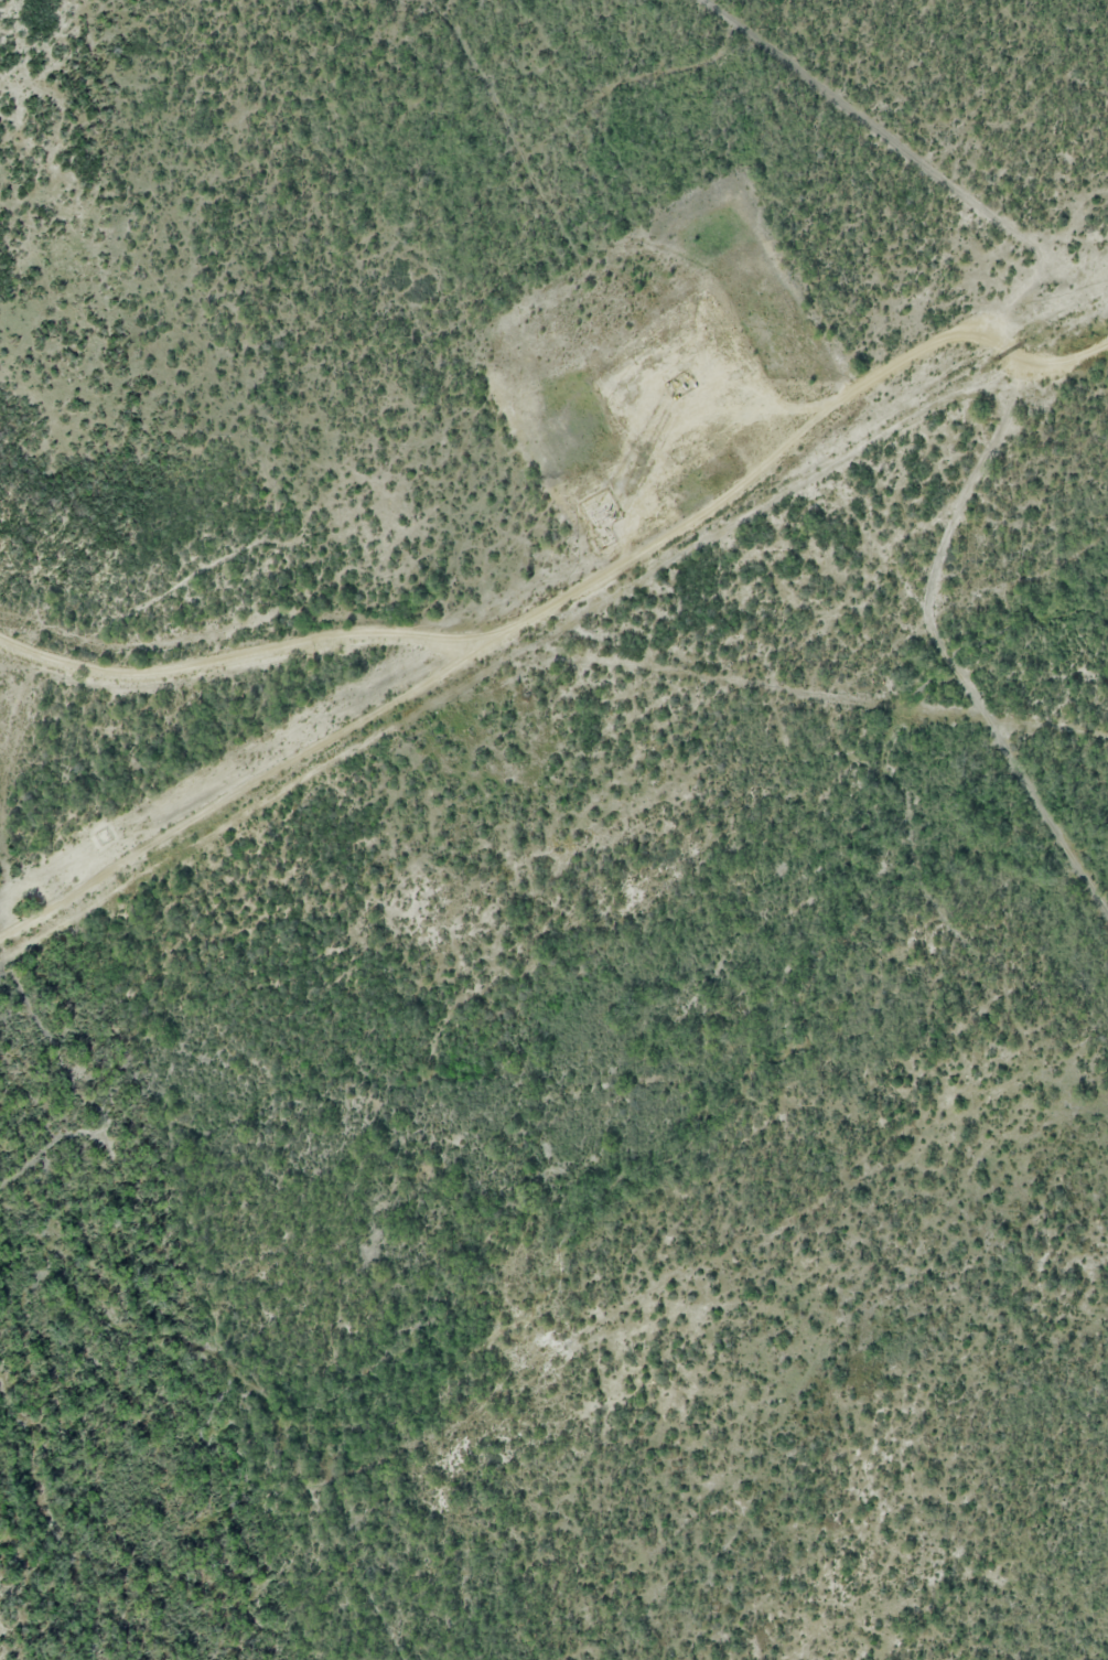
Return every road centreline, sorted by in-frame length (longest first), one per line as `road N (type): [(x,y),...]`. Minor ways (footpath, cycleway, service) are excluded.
road 1 (track): [(1107,723),(550,632),(364,617),(92,670),(0,631)]

